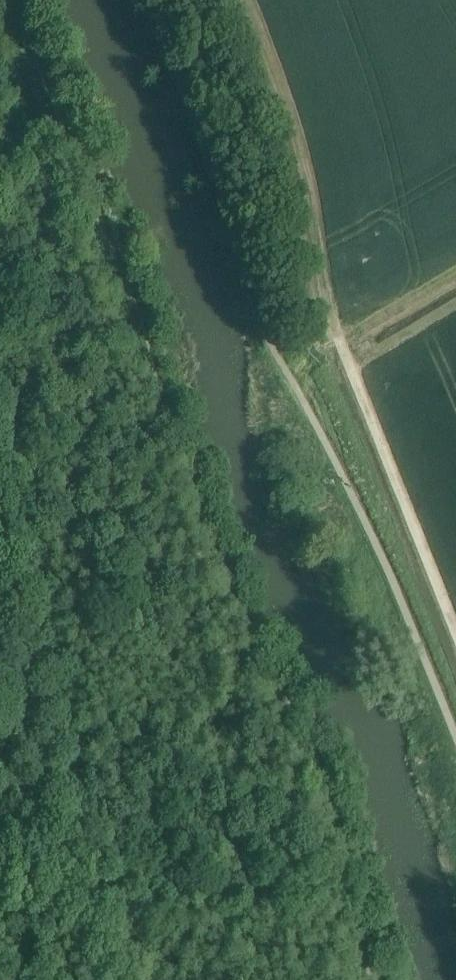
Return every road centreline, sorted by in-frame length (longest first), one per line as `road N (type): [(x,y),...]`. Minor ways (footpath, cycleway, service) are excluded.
road 1 (track): [(17,0),(215,546),(338,793),(362,878),(377,979)]
road 2 (track): [(335,331),(455,639)]

